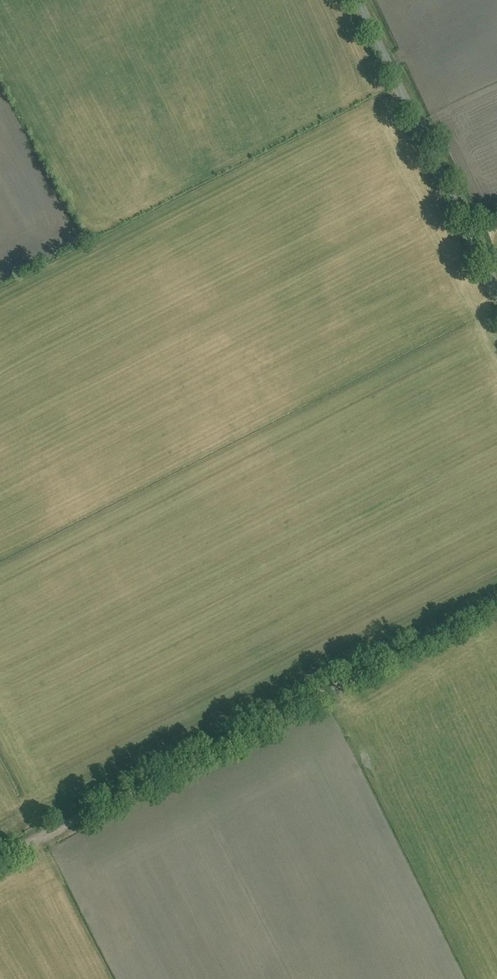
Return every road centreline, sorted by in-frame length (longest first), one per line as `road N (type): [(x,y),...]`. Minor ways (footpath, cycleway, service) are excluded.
road 1 (track): [(0,860),(496,604)]
road 2 (unclassified): [(496,290),(359,0)]

